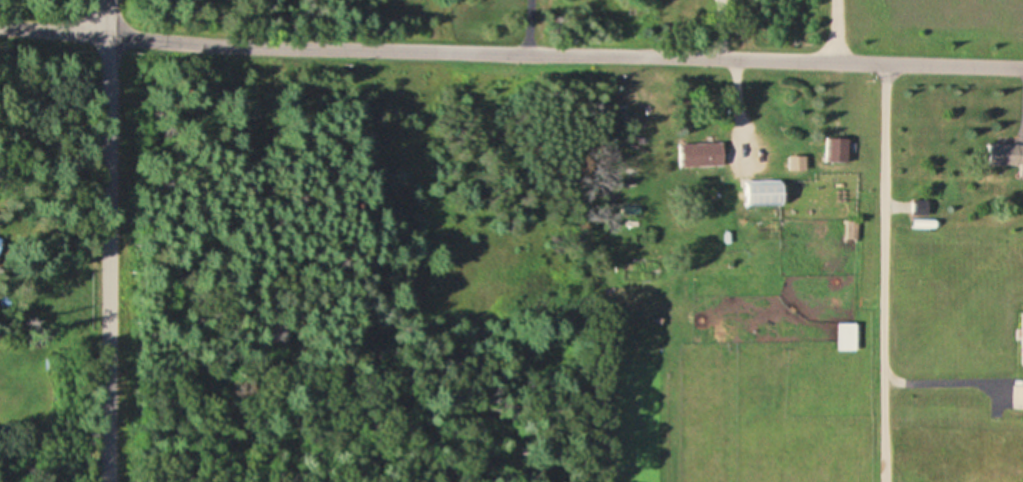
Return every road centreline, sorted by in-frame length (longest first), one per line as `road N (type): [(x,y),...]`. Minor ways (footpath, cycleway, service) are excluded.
road 1 (residential): [(0,29),(197,44),(1022,68)]
road 2 (residential): [(107,481),(110,0)]

